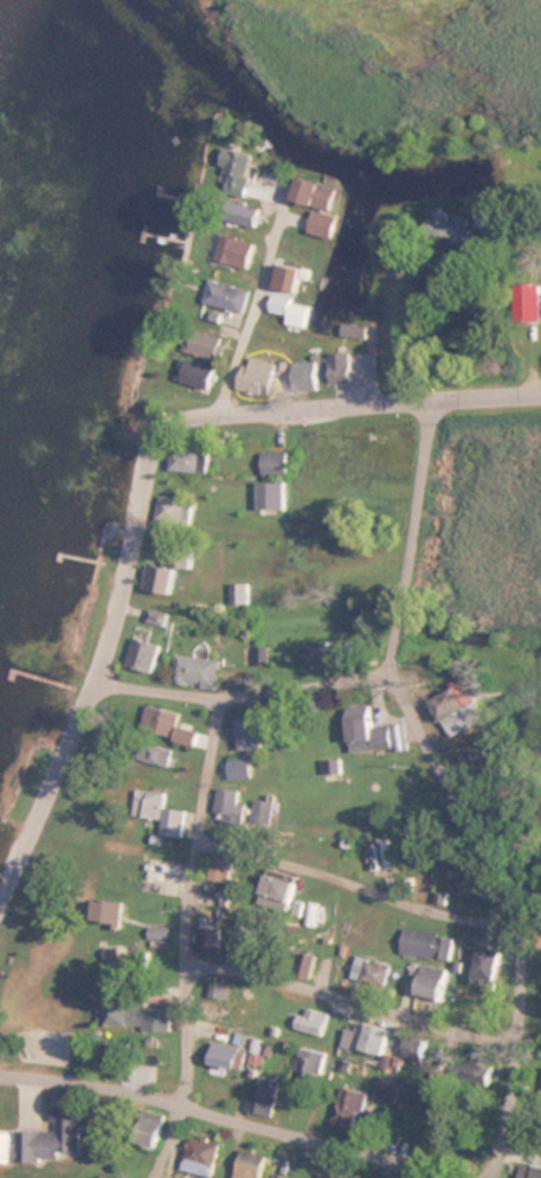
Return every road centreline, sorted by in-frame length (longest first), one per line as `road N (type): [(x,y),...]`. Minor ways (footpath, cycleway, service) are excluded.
road 1 (residential): [(495,1177),(514,1140),(528,931),(402,673),(444,397)]
road 2 (secondary): [(0,923),(112,676),(142,564),(154,465),(166,433),(185,416)]
road 3 (residential): [(0,1071),(63,1073),(188,1100),(449,1177)]
road 4 (residential): [(188,1100),(198,1068),(201,872),(228,694)]
road 5 (secondary): [(185,416),(540,392)]
road 6 (residential): [(526,1041),(194,956)]
road 7 (residential): [(528,931),(210,838)]
road 8 (residential): [(112,676),(228,694),(402,673)]

